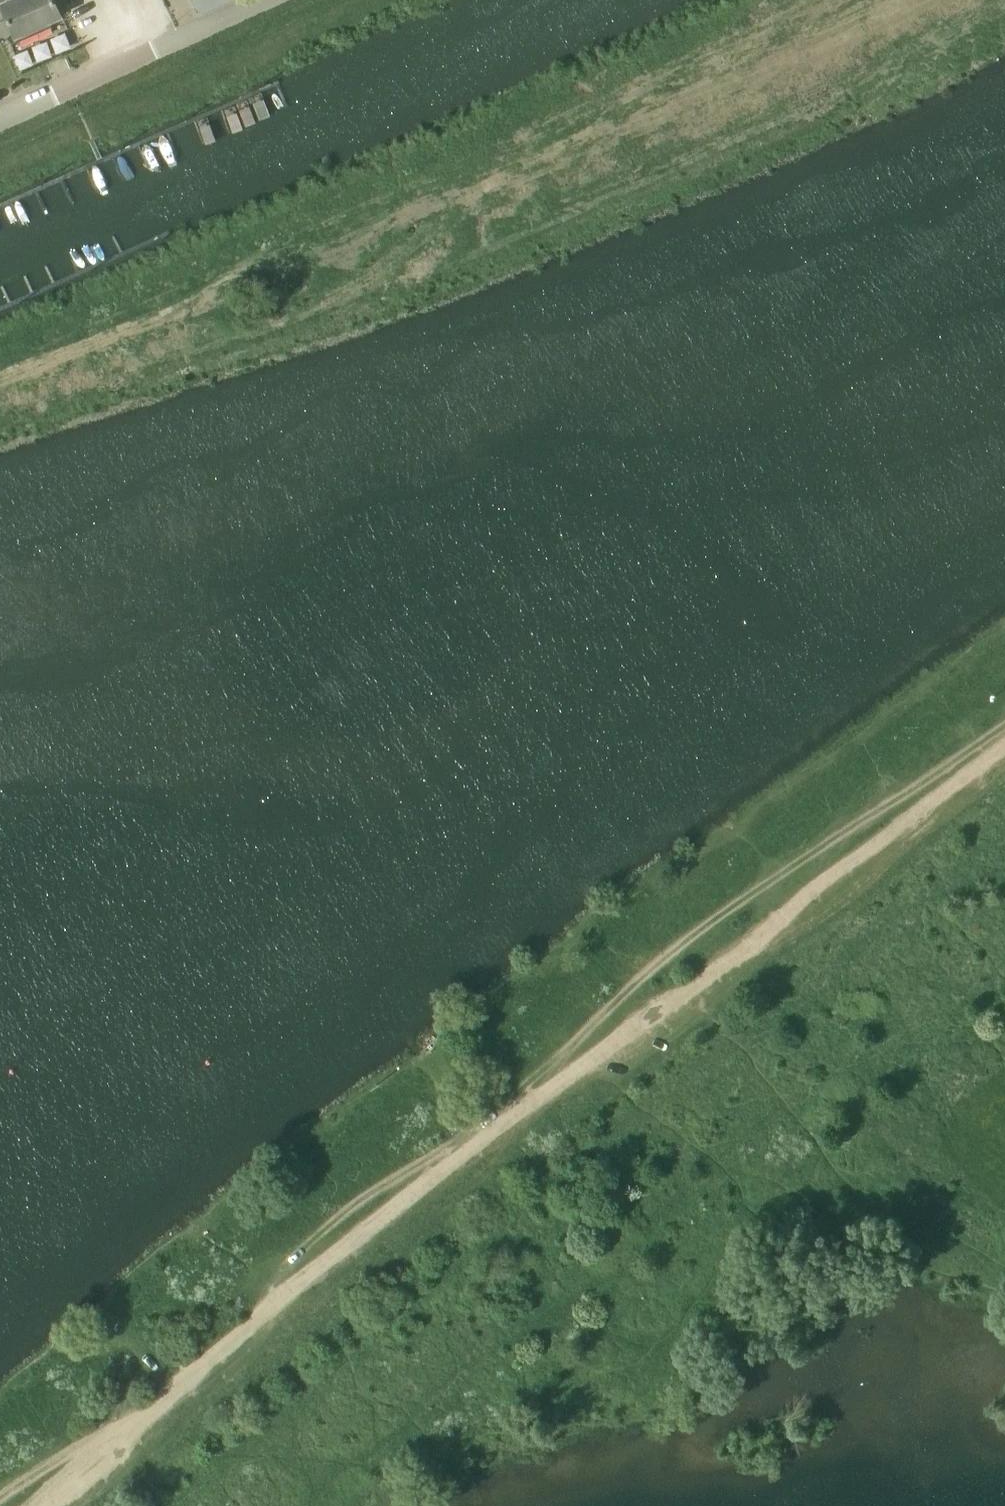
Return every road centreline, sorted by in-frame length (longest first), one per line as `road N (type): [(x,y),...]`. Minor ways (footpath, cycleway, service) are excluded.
road 1 (track): [(1004,748),(435,1182),(40,1505)]
road 2 (unclassified): [(0,121),(264,0)]

